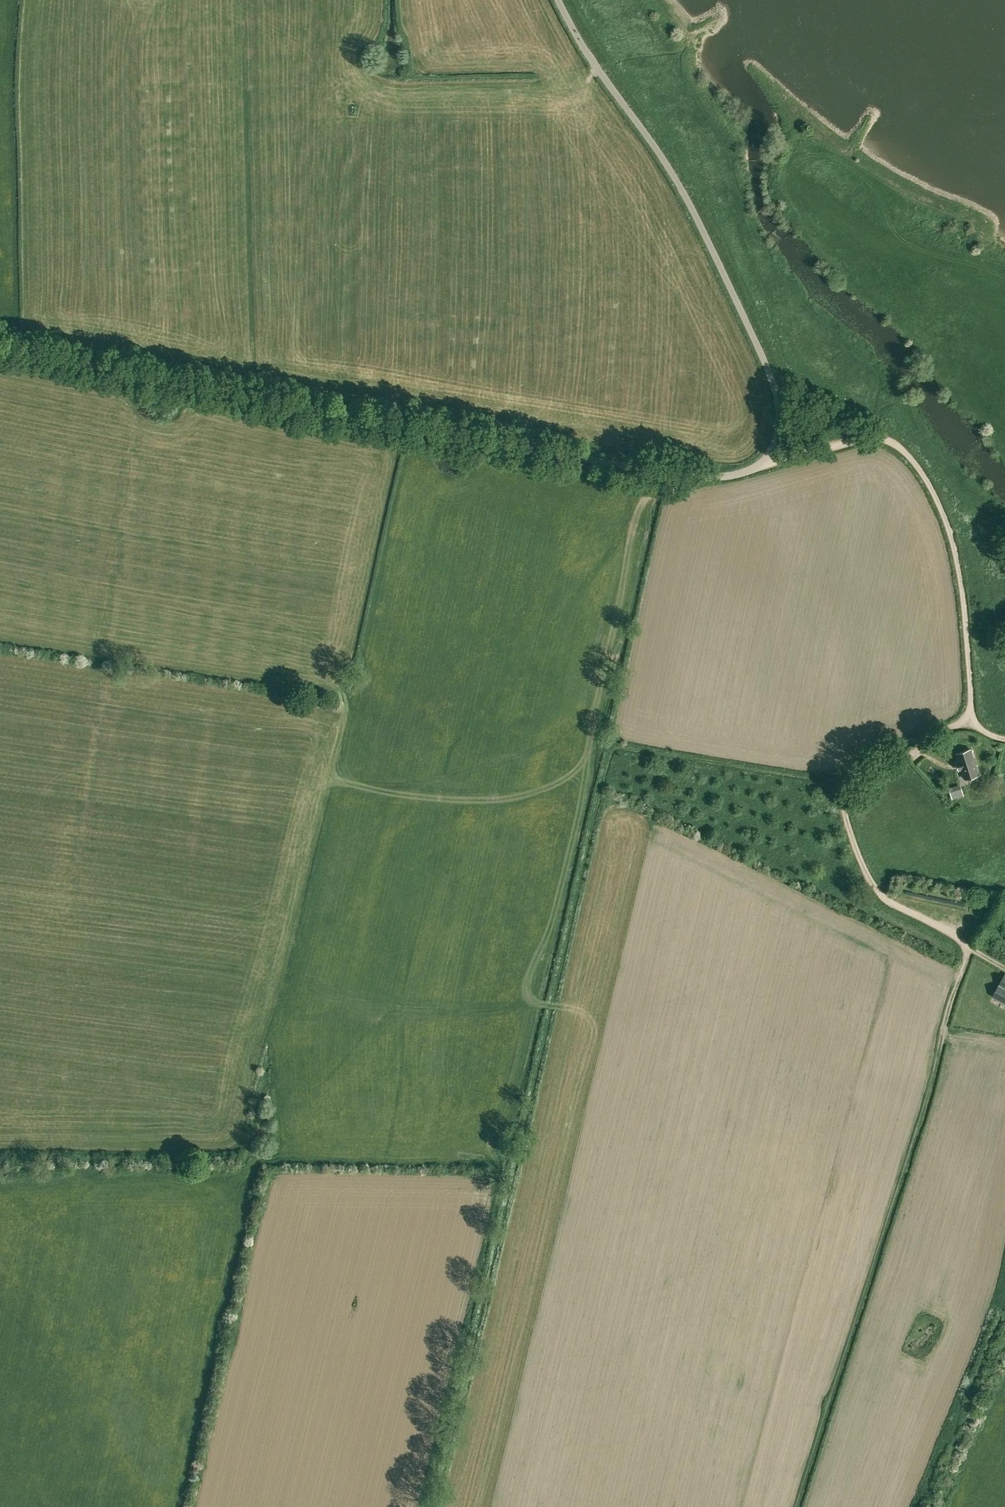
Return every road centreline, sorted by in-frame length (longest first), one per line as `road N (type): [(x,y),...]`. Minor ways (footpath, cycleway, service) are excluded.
road 1 (unclassified): [(0,347),(668,474),(719,477),(763,466),(780,410),(771,372),(678,178),(561,0)]
road 2 (track): [(490,1183),(499,1172),(489,1138),(521,1085),(652,493),(703,477)]
road 3 (track): [(798,1506),(971,947)]

